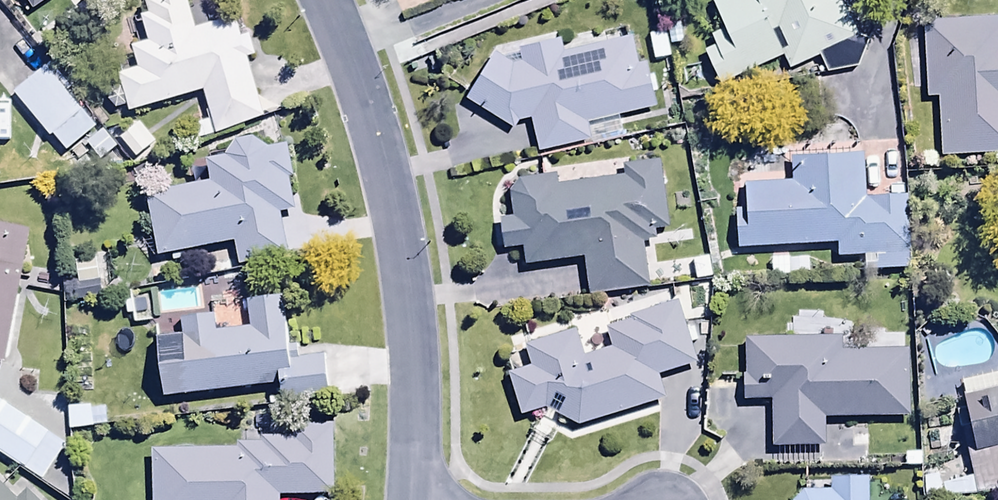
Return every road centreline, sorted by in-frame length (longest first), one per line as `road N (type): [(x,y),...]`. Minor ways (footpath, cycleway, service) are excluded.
road 1 (residential): [(322,0),(353,75),(405,254),(414,499)]

